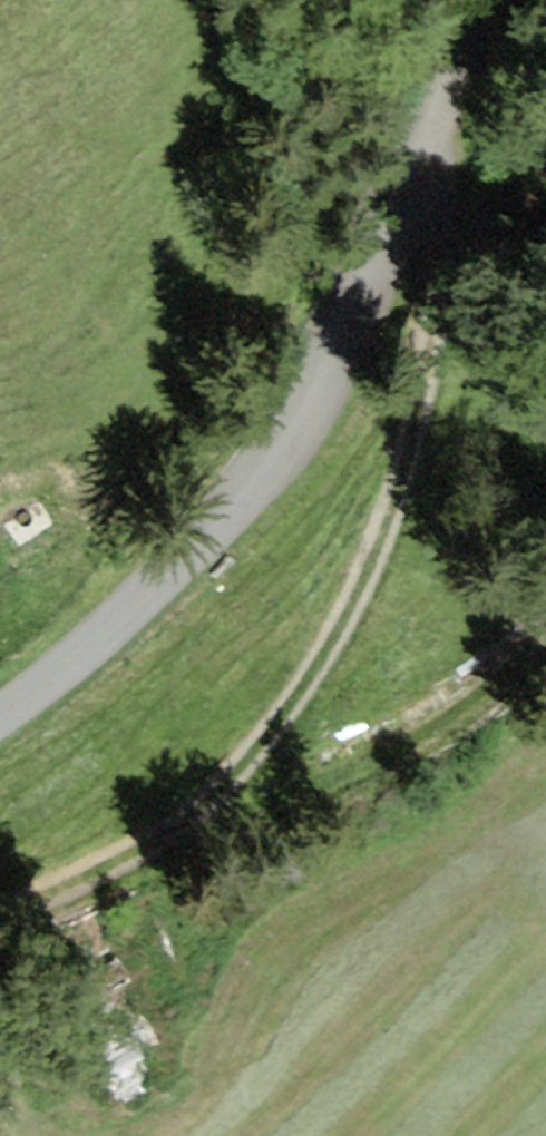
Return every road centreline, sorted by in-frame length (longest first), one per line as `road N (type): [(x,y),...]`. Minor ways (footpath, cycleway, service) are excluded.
road 1 (track): [(0,918),(164,831),(318,667),(403,470),(430,351),(455,190),(449,152),(430,134)]
road 2 (residential): [(484,0),(348,342),(292,439),(161,577),(0,716)]

